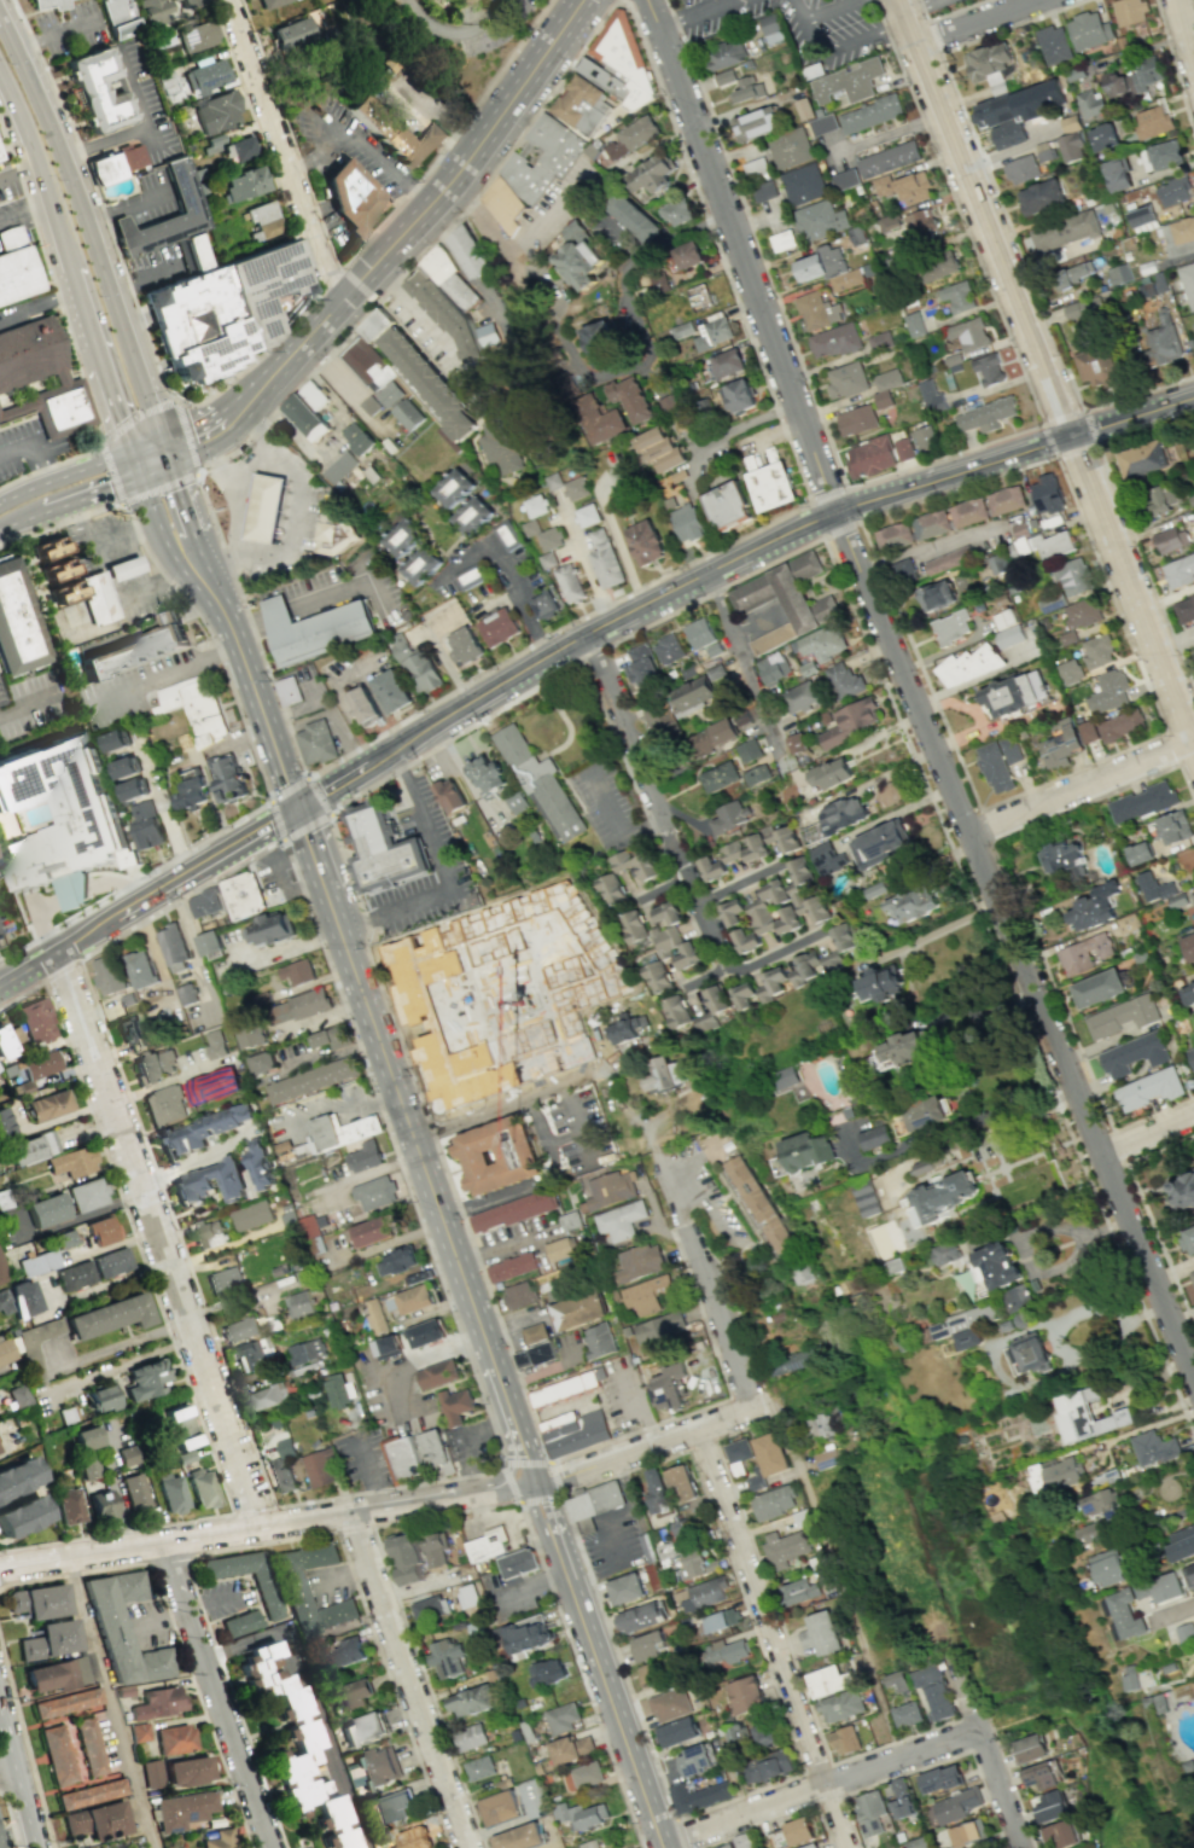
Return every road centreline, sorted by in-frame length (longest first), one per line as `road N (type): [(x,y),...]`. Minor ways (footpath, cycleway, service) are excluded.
road 1 (residential): [(1193,1376),(838,511)]
road 2 (secondary): [(412,740),(645,603),(838,511),(1193,395)]
road 3 (residential): [(249,1500),(60,952)]
road 4 (residential): [(838,511),(646,0)]
road 5 (tertiary): [(538,1484),(60,1561)]
road 6 (primary): [(168,449),(68,168),(0,13)]
road 7 (tertiary): [(1071,430),(900,0)]
road 8 (primary): [(349,294),(441,196),(585,0)]
road 9 (residential): [(700,1430),(822,1780)]
road 10 (residential): [(468,1847),(353,1512)]
road 11 (residential): [(584,635),(724,959)]
road 12 (secondary): [(462,1271),(348,949)]
road 13 (residential): [(1193,743),(1071,430)]
road 14 (residential): [(271,1847),(163,1544)]
road 15 (residential): [(349,294),(327,271),(232,0)]
road 16 (secondary): [(663,1847),(571,1582)]
road 17 (residential): [(753,1410),(686,1228),(676,1170)]
road 18 (secondary): [(296,809),(233,632),(199,577)]
road 19 (residential): [(538,1484),(775,1402)]
road 20 (residential): [(972,835),(1193,736)]
road 21 (secondary): [(538,1484),(462,1271)]
road 22 (residential): [(706,573),(785,761)]
road 23 (secondary): [(0,988),(174,884)]
road 24 (residential): [(822,1780),(660,1840)]
road 25 (primary): [(0,81),(60,242)]
road 26 (residential): [(822,1780),(975,1727)]
road 27 (tertiary): [(0,1699),(37,1847)]
road 28 (secondary): [(348,949),(296,809)]
road 29 (secondary): [(174,884),(296,809)]
road 30 (secondary): [(296,809),(412,740)]
road 31 (residential): [(141,1187),(228,1150),(256,1123)]
road 32 (secondary): [(199,577),(191,516),(168,449)]
road 33 (primary): [(349,294),(258,388)]
road 34 (residential): [(1020,1847),(975,1727)]
road 35 (residential): [(918,42),(1038,0)]

